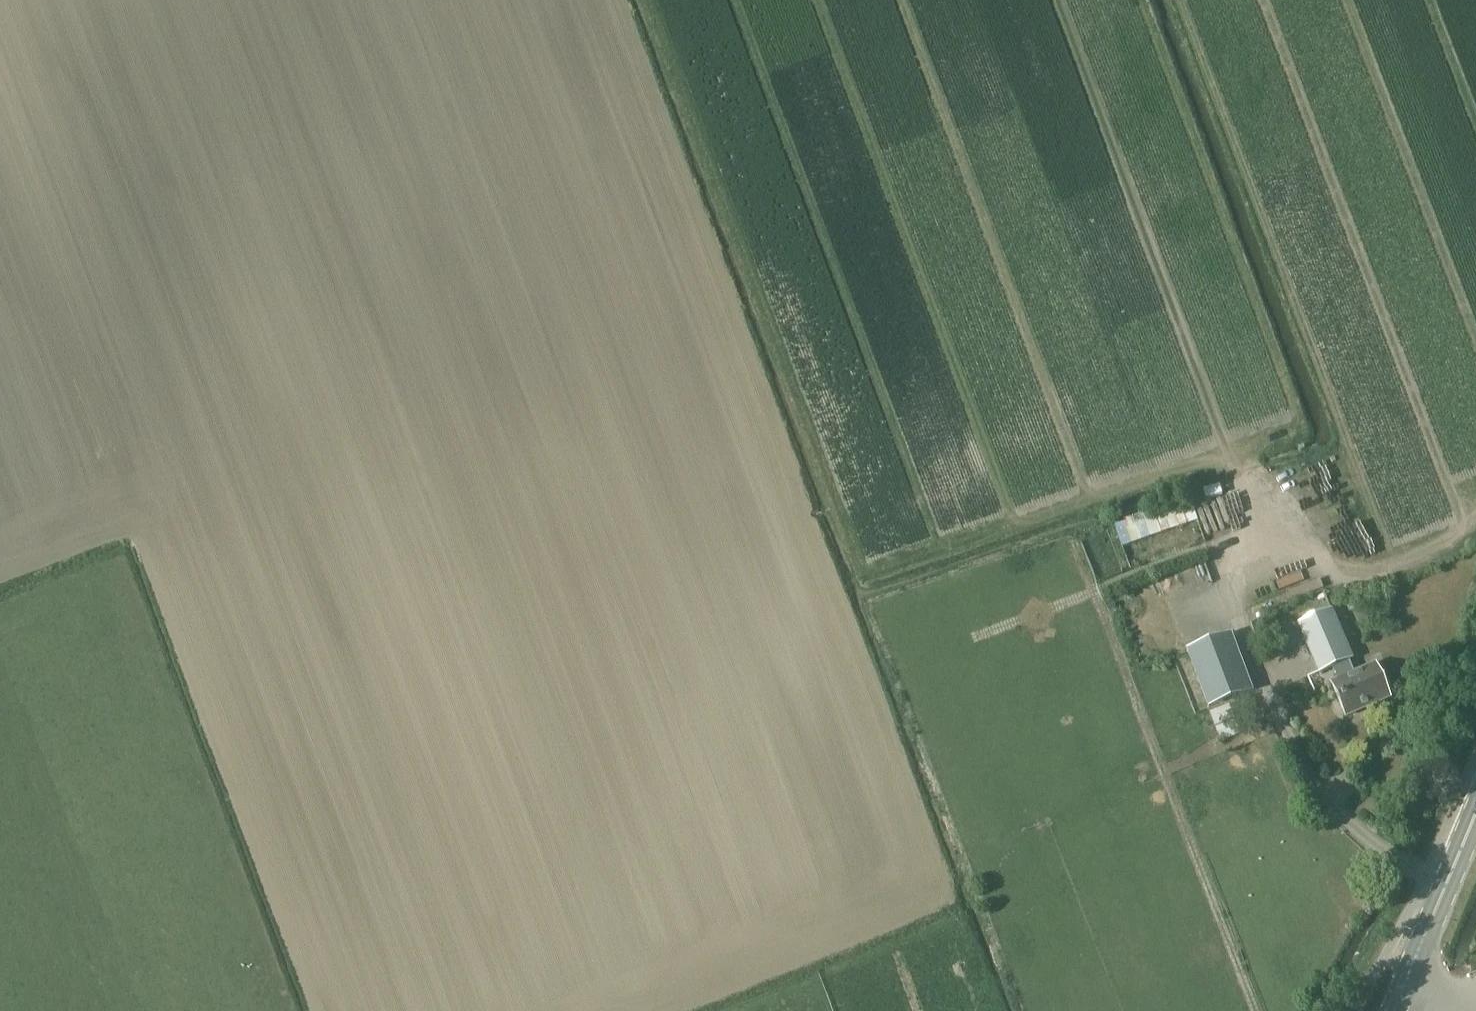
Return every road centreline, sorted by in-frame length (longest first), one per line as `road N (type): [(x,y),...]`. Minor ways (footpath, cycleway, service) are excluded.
road 1 (primary): [(1395,1010),(1475,818)]

